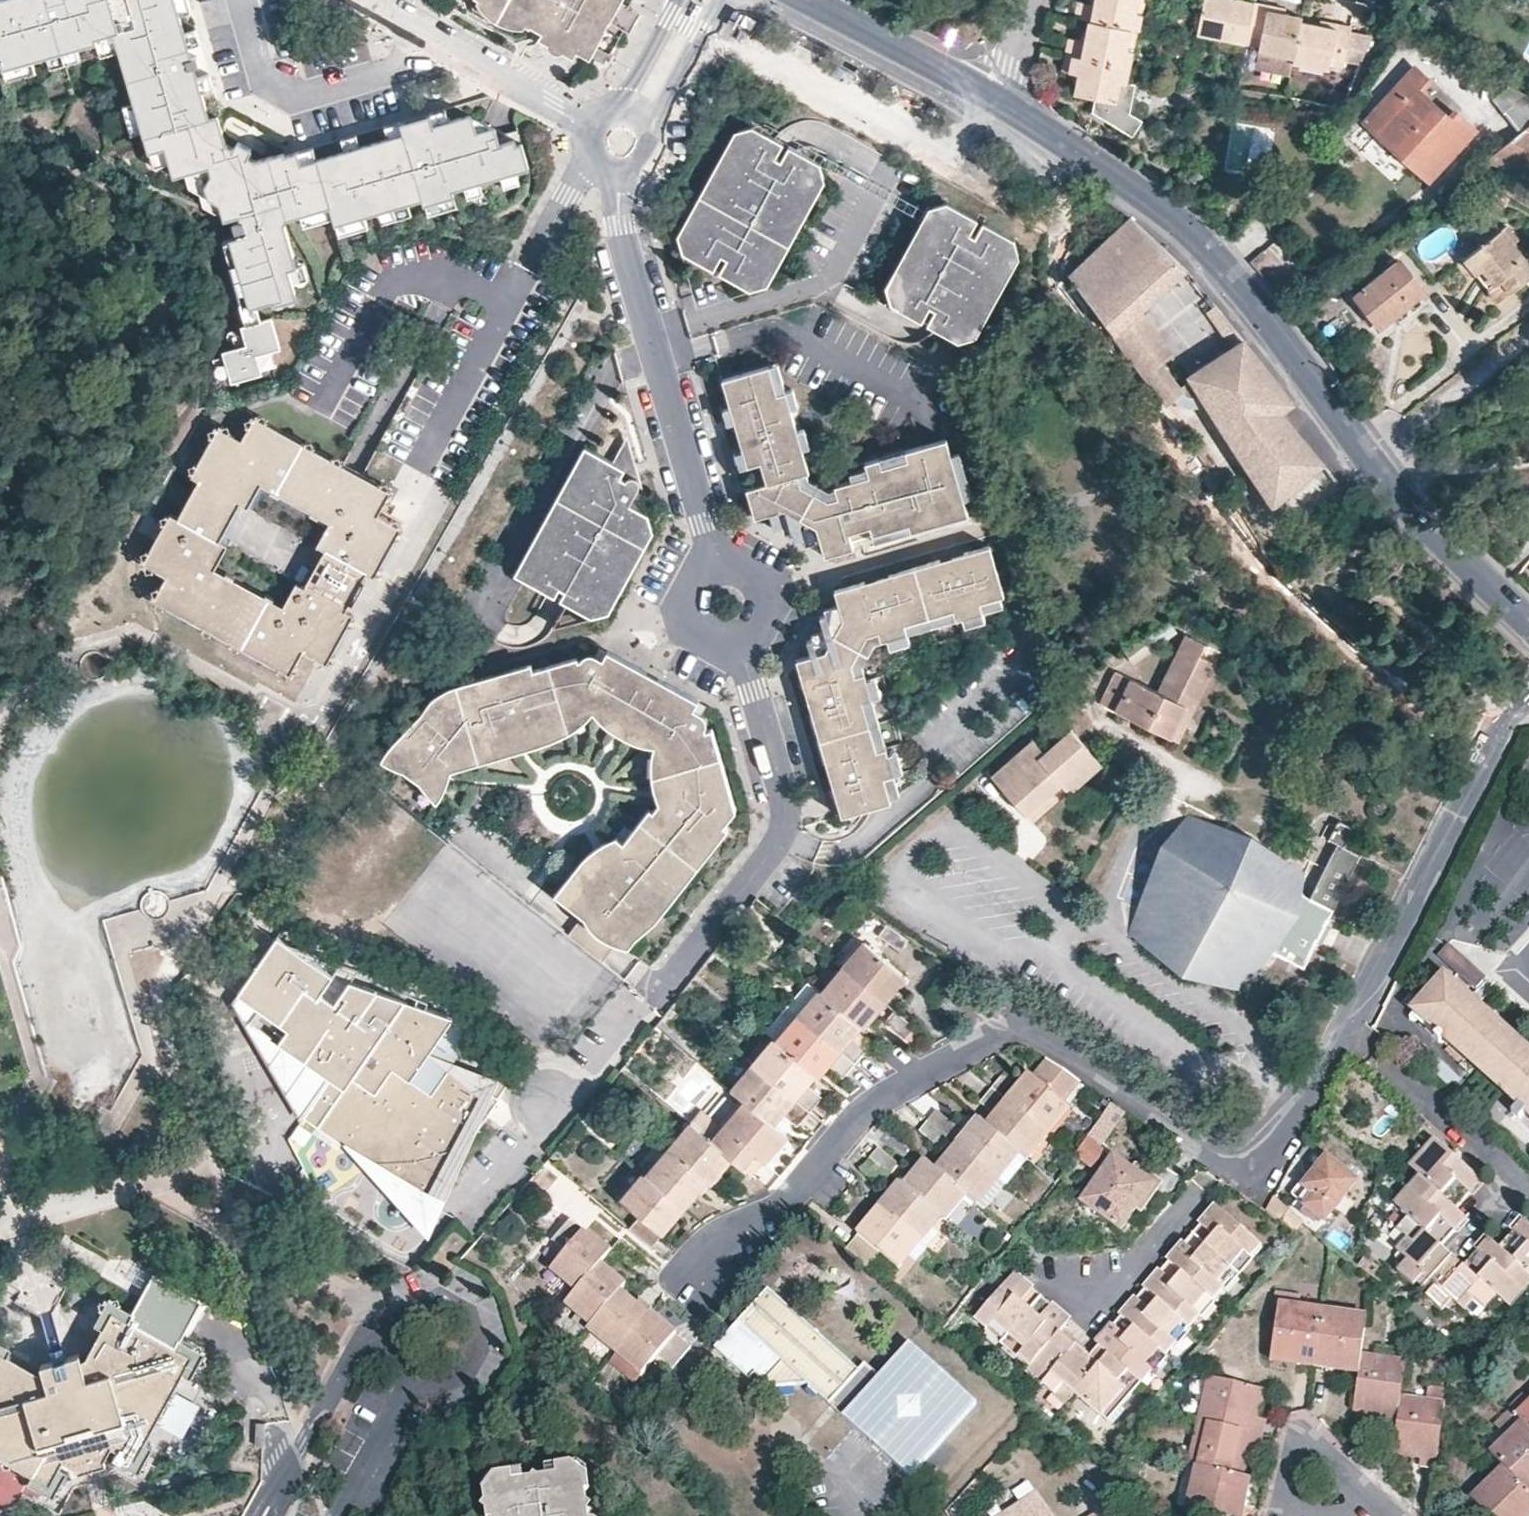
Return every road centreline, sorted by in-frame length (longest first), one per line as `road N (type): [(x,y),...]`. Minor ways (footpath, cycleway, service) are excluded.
road 1 (tertiary): [(1528,626),(1403,500),(1201,240),(1002,100)]
road 2 (residential): [(1221,1159),(1012,1027),(870,1106),(772,1218),(716,1260)]
road 3 (residential): [(1528,707),(1475,780),(1371,991),(1277,1148),(1242,1170),(1221,1159)]
road 4 (residential): [(727,603),(784,801),(784,828),(649,1000)]
road 5 (residential): [(652,335),(835,278),(895,167)]
road 6 (residential): [(994,519),(727,603)]
road 7 (residential): [(652,335),(727,603)]
road 8 (residential): [(242,0),(260,72),(296,97),(441,44)]
road 9 (tertiary): [(1002,100),(808,0)]
road 10 (residential): [(409,1369),(432,1381),(459,1376),(477,1356),(478,1329),(462,1307),(435,1300),(410,1312),(399,1336)]
road 11 (residential): [(1221,1159),(1143,1258),(1088,1292)]
road 12 (residential): [(399,1336),(359,1348),(287,1477)]
road 13 (residential): [(1365,1488),(1330,1511),(1300,1513),(1285,1495),(1287,1455),(1305,1444),(1320,1449)]
road 14 (residential): [(589,127),(441,44)]
road 15 (residential): [(620,184),(652,335)]
road 16 (residential): [(653,125),(723,0)]
road 17 (residential): [(677,0),(623,108)]

